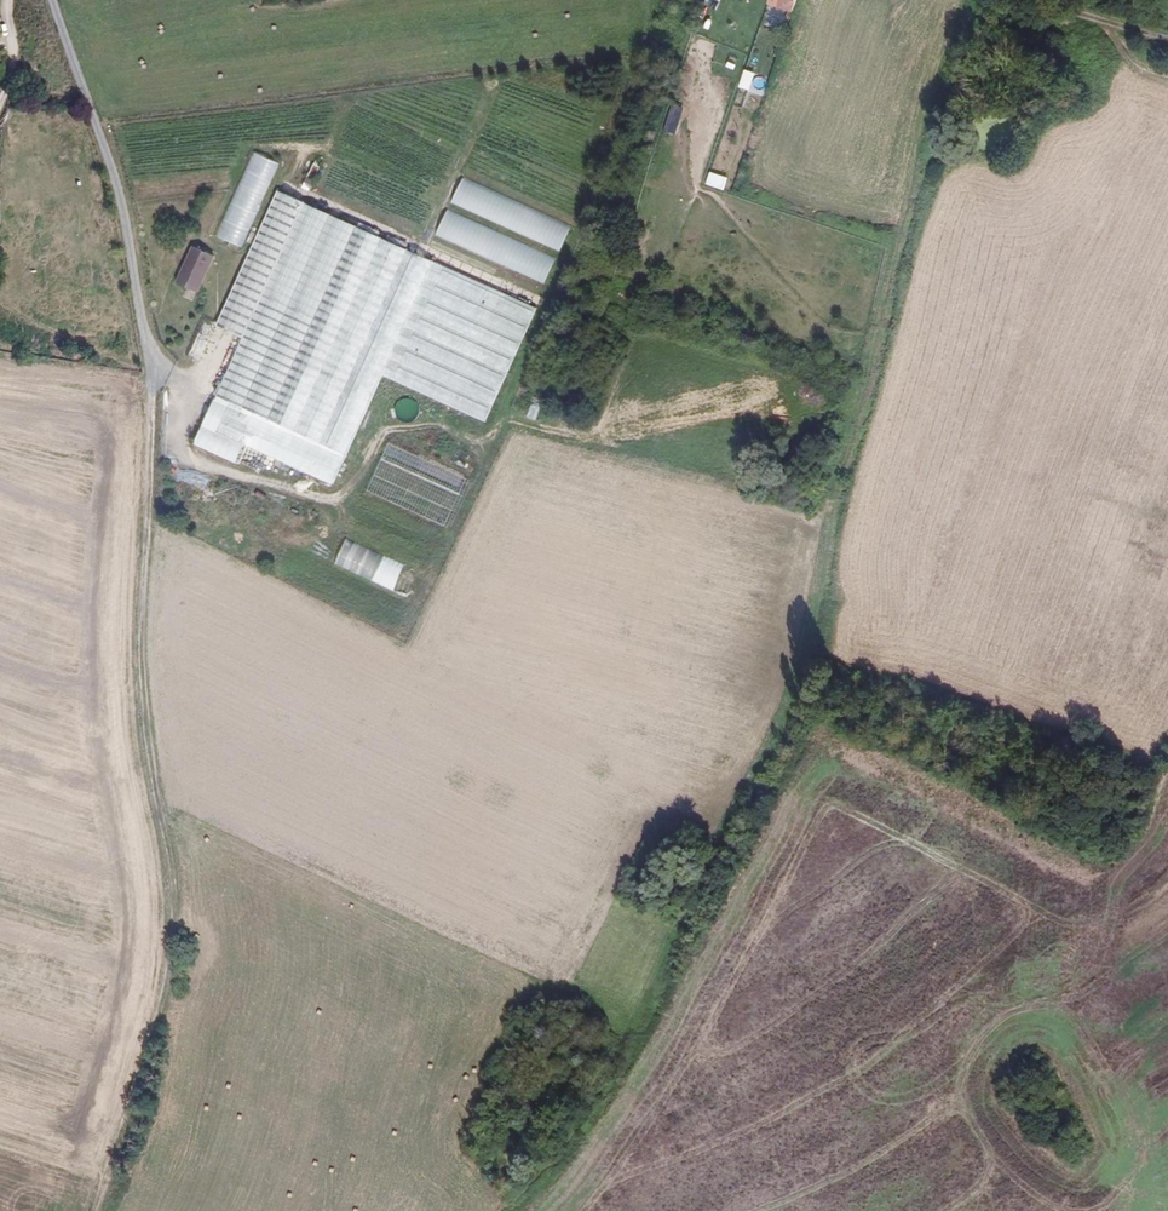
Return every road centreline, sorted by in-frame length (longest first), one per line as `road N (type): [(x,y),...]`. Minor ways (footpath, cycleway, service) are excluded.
road 1 (track): [(51,0),(114,170),(148,340),(136,660),(173,903),(168,975),(146,1061),(92,1210)]

